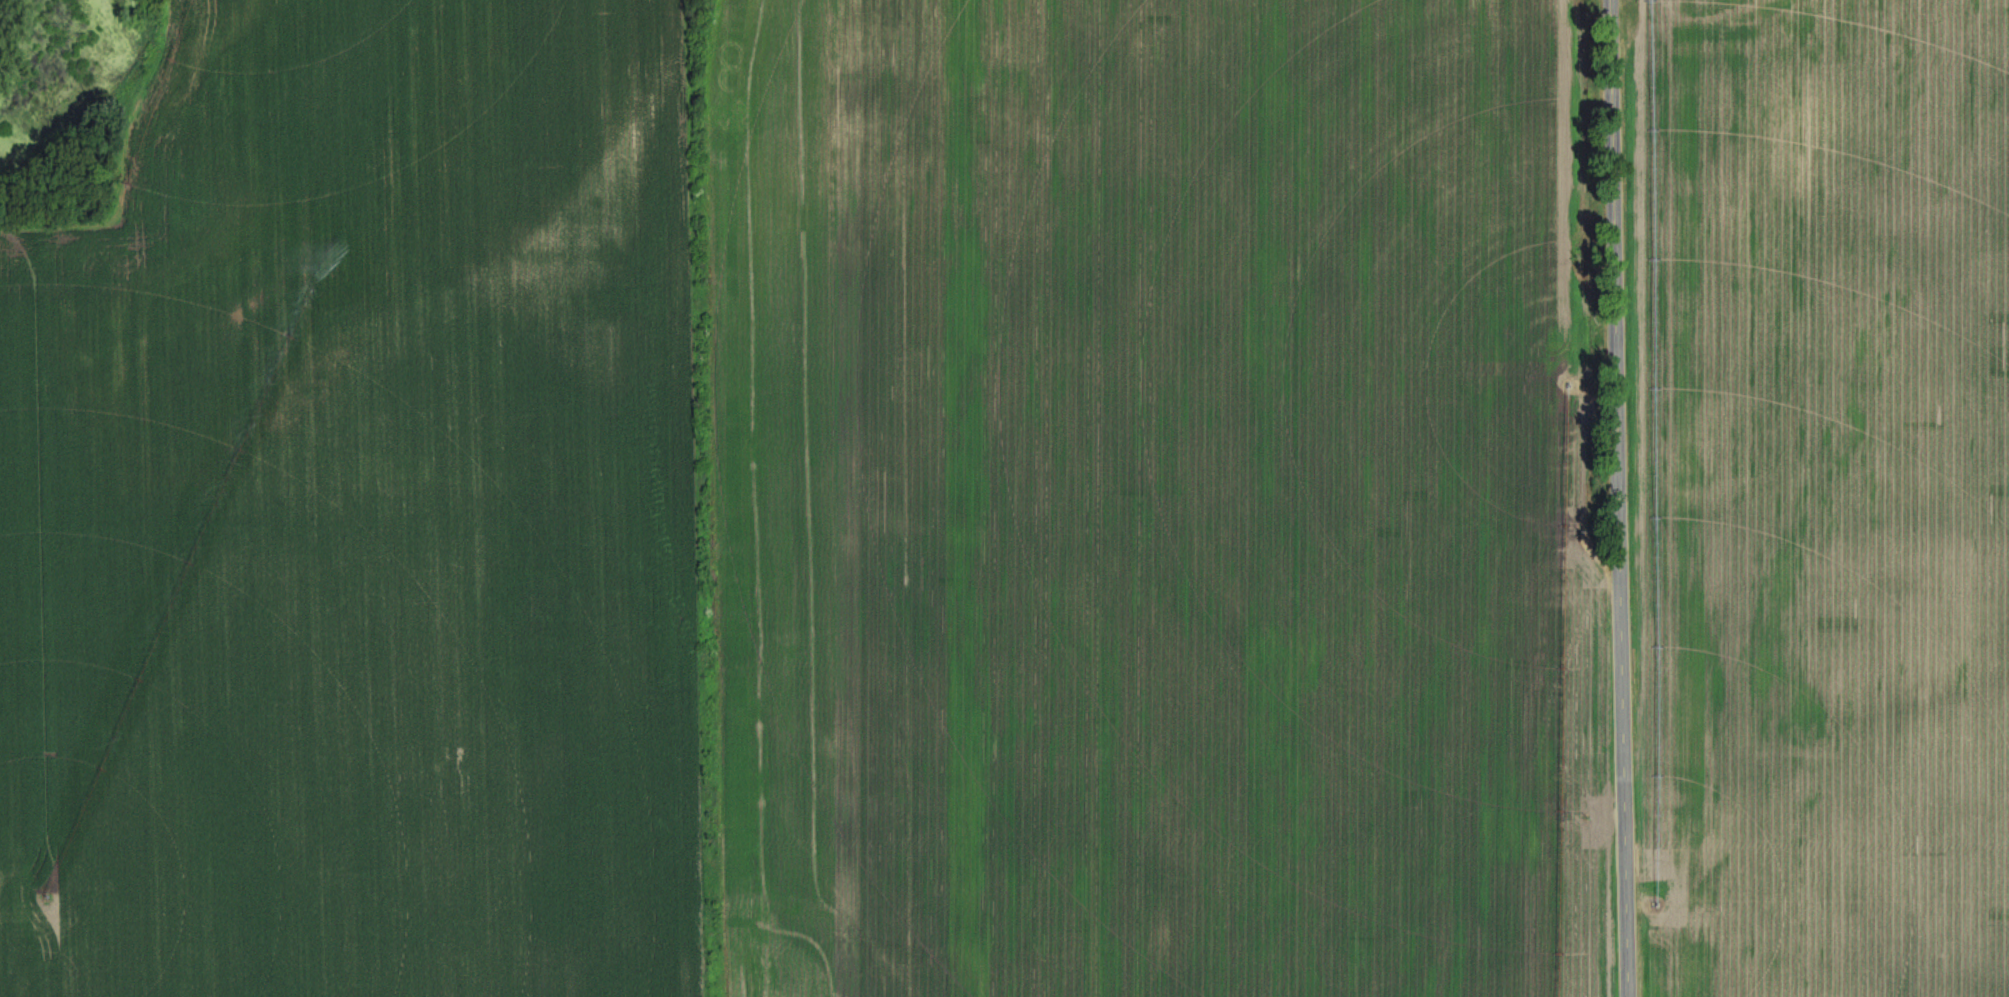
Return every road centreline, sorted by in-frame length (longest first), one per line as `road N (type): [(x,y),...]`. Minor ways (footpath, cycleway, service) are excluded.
road 1 (tertiary): [(1615,0),(1627,996)]

